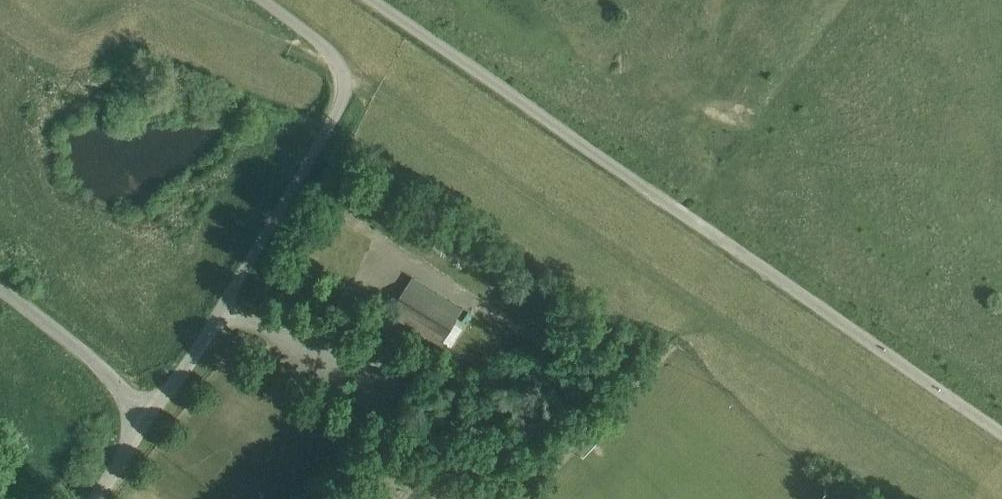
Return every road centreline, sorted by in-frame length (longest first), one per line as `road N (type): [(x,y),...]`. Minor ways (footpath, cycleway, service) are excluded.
road 1 (track): [(991,498),(376,91),(190,0)]
road 2 (unclassified): [(371,0),(1001,434)]
road 3 (unclassified): [(149,415),(224,308),(343,97),(335,56),(265,0)]
road 4 (unclassified): [(149,415),(0,286)]

